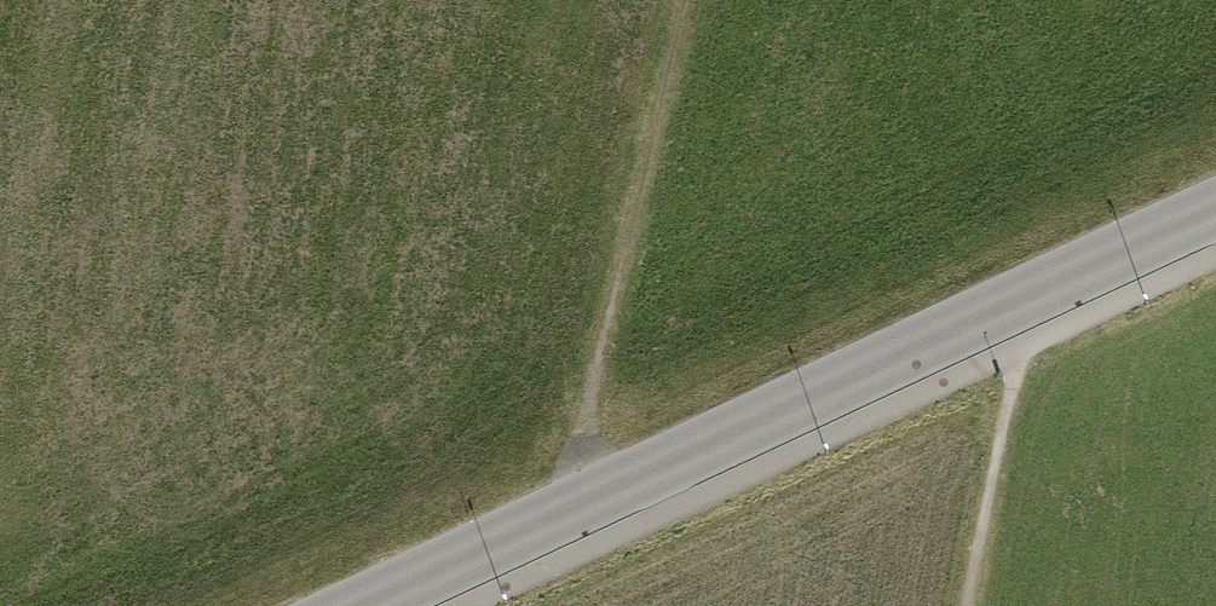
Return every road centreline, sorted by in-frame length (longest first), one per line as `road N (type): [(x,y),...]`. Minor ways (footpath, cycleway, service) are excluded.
road 1 (residential): [(1215,210),(363,605)]
road 2 (track): [(564,514),(686,0)]

